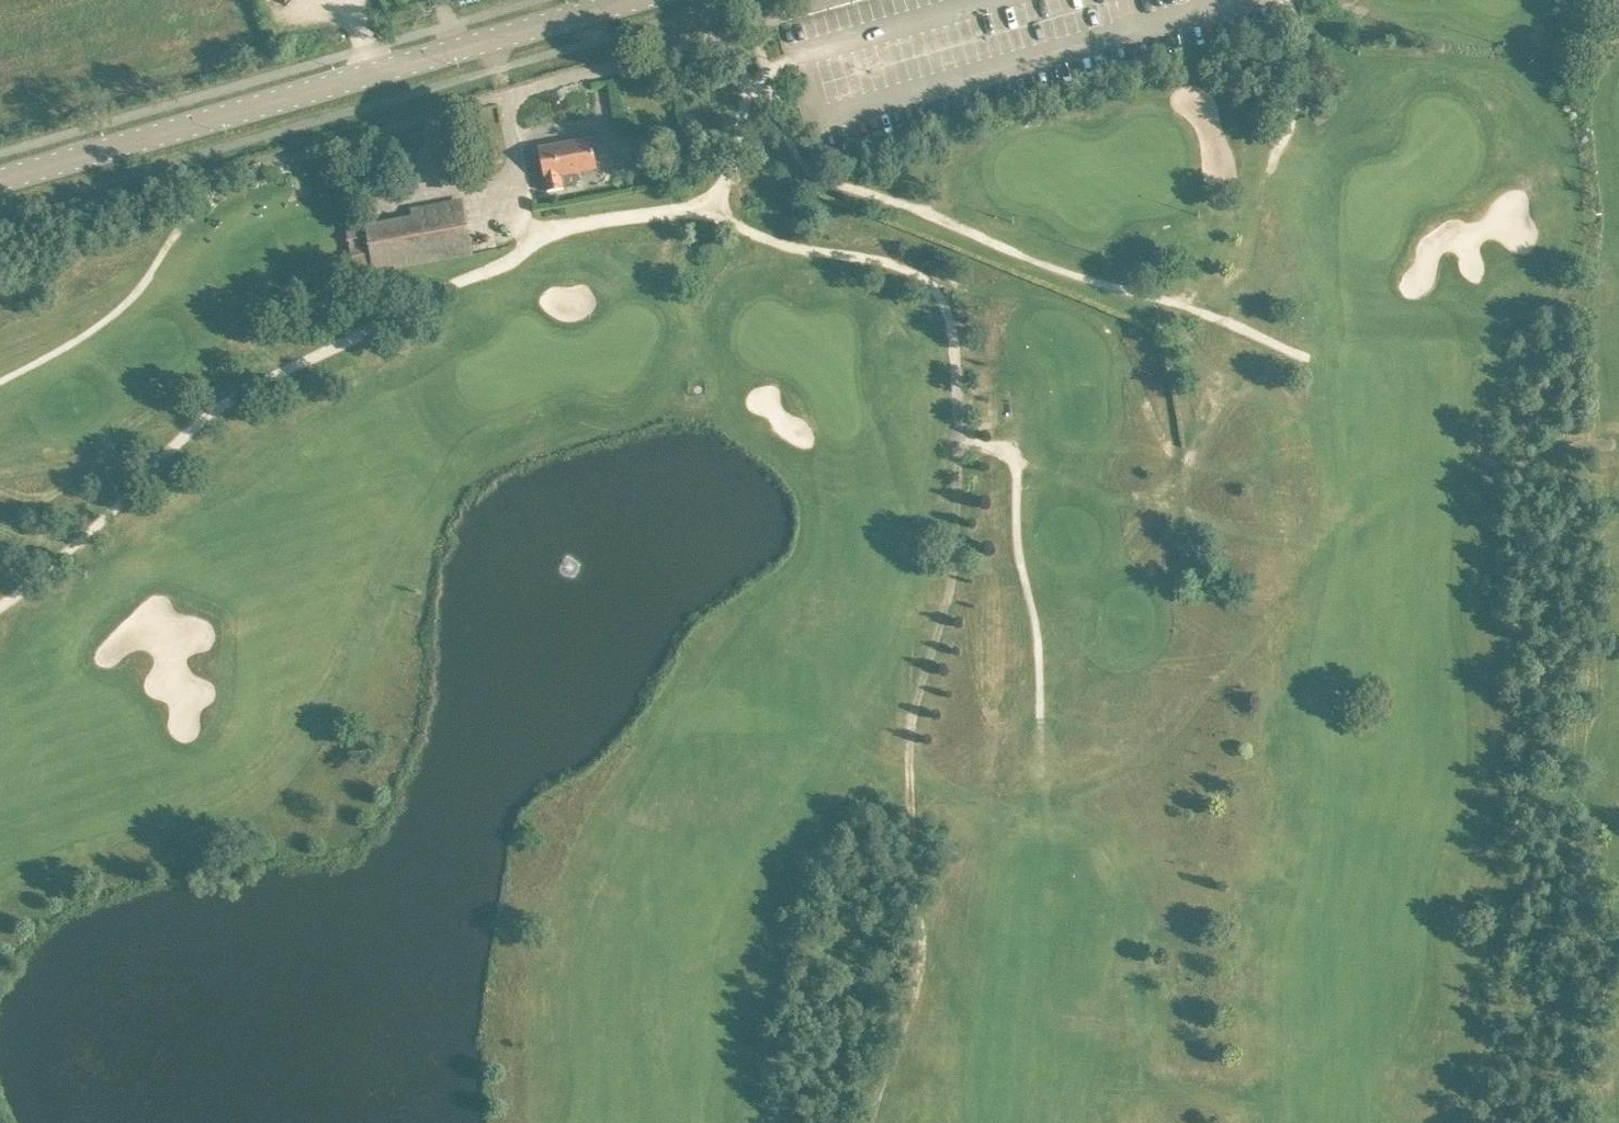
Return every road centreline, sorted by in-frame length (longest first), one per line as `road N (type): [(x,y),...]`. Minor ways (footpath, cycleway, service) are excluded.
road 1 (track): [(0,607),(110,513),(182,436),(231,400),(499,266),(543,233),(616,217),(721,216),(783,246),(873,259),(925,278),(954,336),(959,440)]
road 2 (track): [(959,440),(953,579),(908,755),(921,964),(869,1122)]
road 3 (tertiary): [(0,178),(629,0)]

